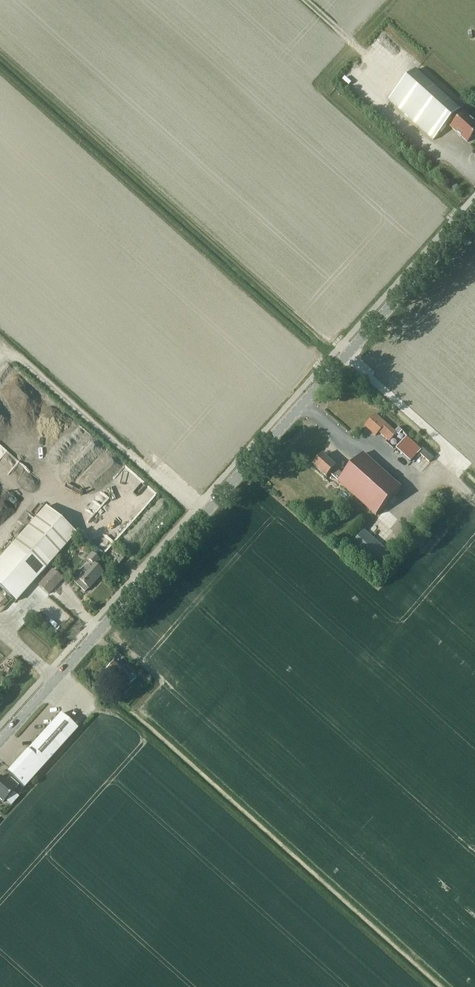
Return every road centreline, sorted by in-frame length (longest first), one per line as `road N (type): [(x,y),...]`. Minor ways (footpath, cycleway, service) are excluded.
road 1 (tertiary): [(0,741),(474,211)]

